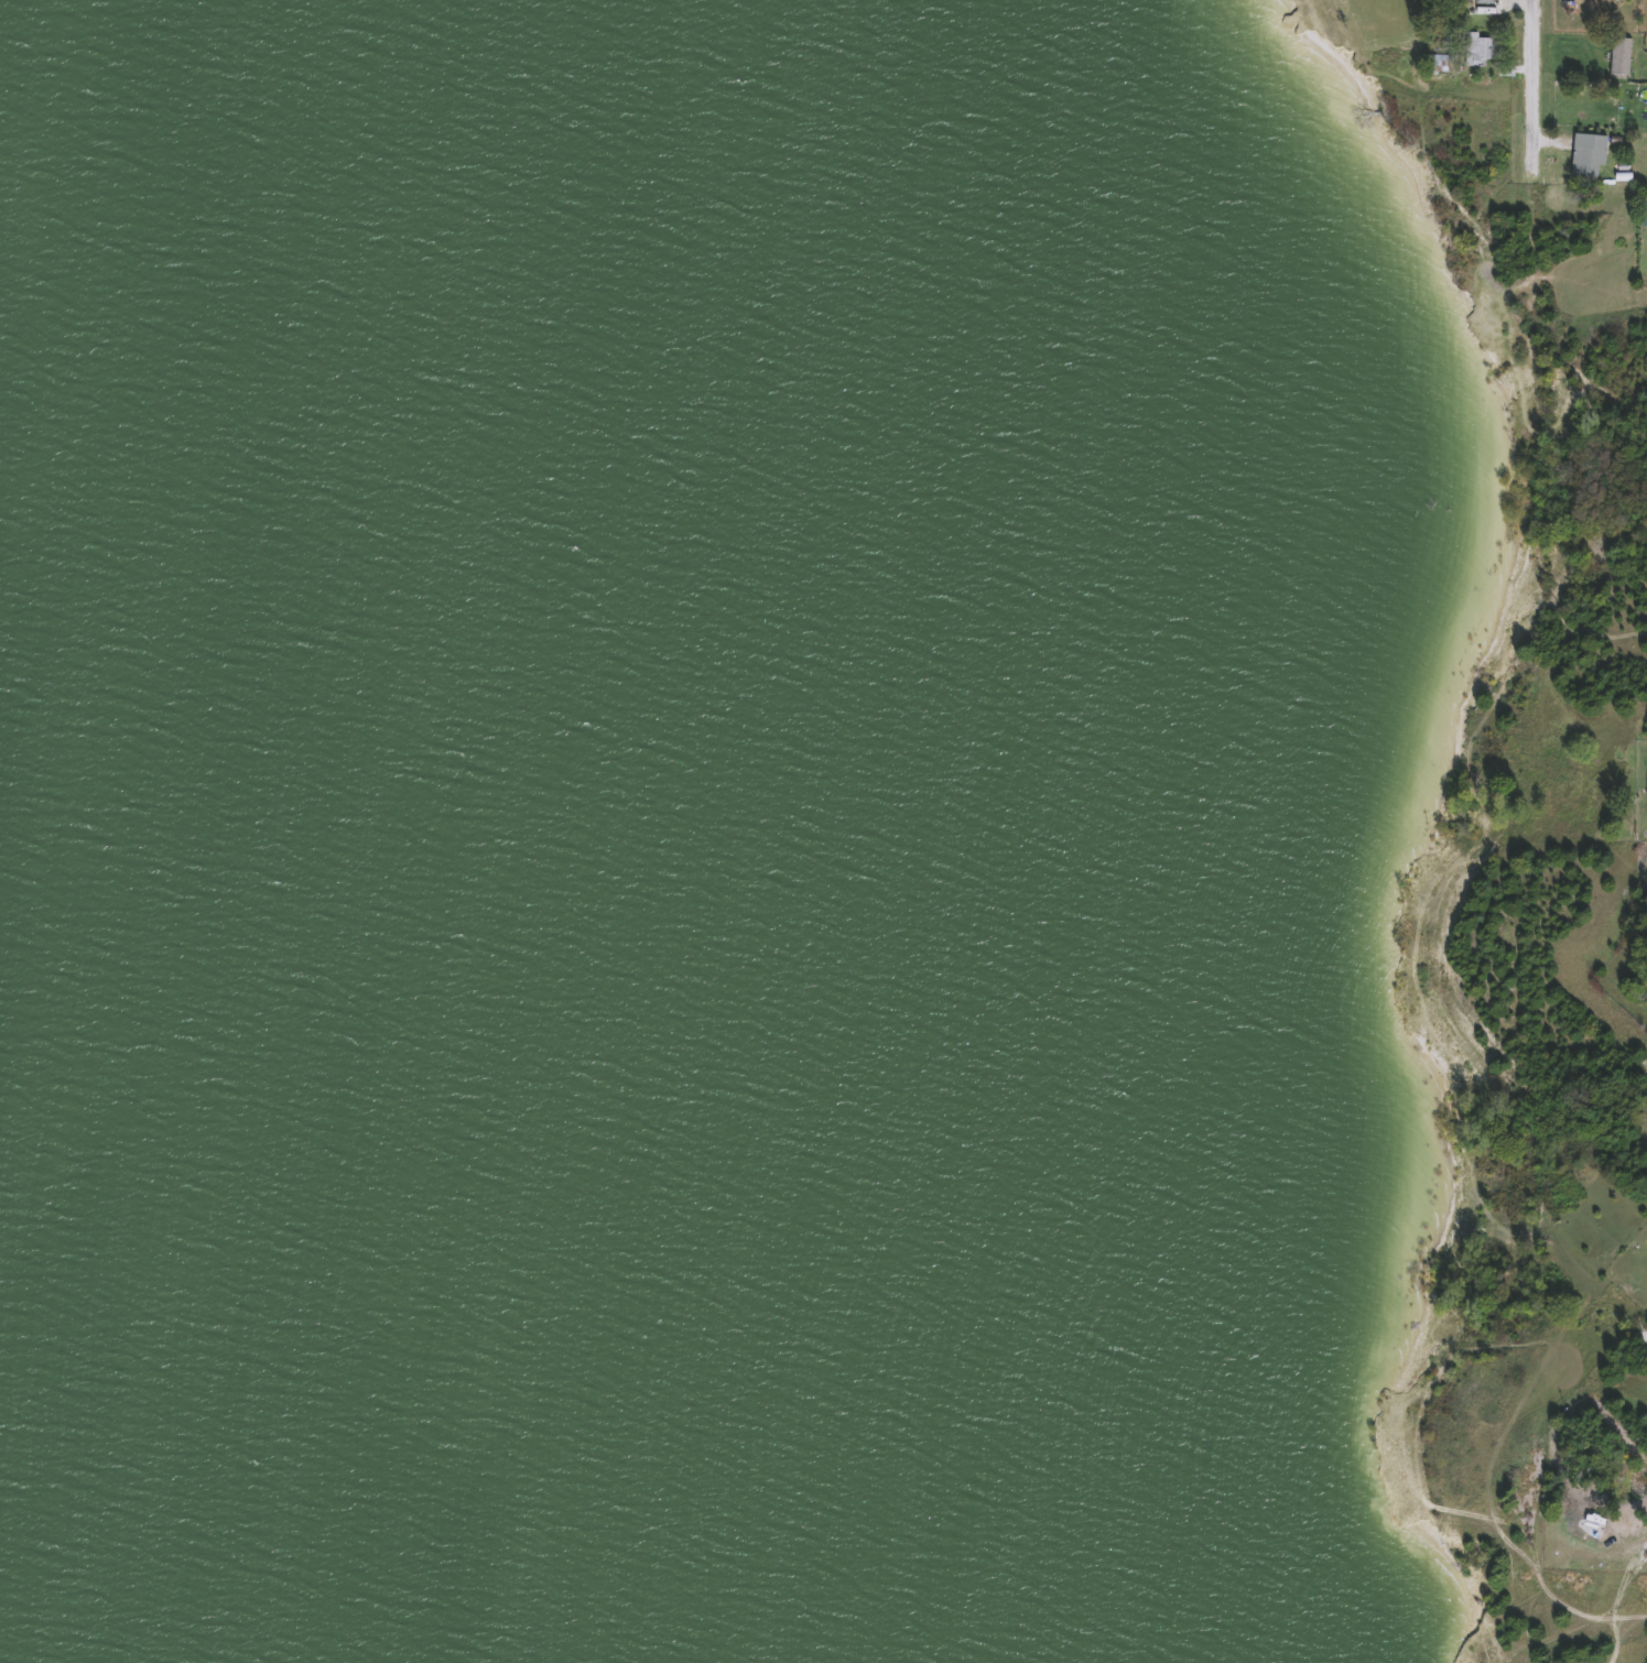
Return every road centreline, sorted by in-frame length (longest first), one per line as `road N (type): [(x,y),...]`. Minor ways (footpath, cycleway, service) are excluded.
road 1 (residential): [(1543,142),(1543,0)]

